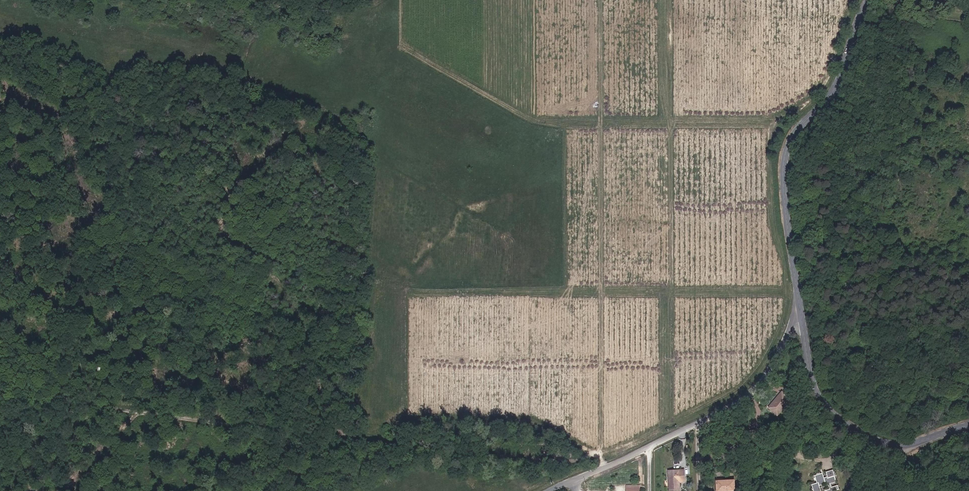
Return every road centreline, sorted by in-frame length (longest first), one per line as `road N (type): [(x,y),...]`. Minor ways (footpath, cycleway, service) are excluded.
road 1 (secondary): [(869,0),(839,82),(786,153),(786,212),(803,322)]
road 2 (unclassified): [(577,479),(736,404),(768,375),(803,322)]
road 3 (secondary): [(803,322),(813,379),(850,428),(897,445),(968,425)]

